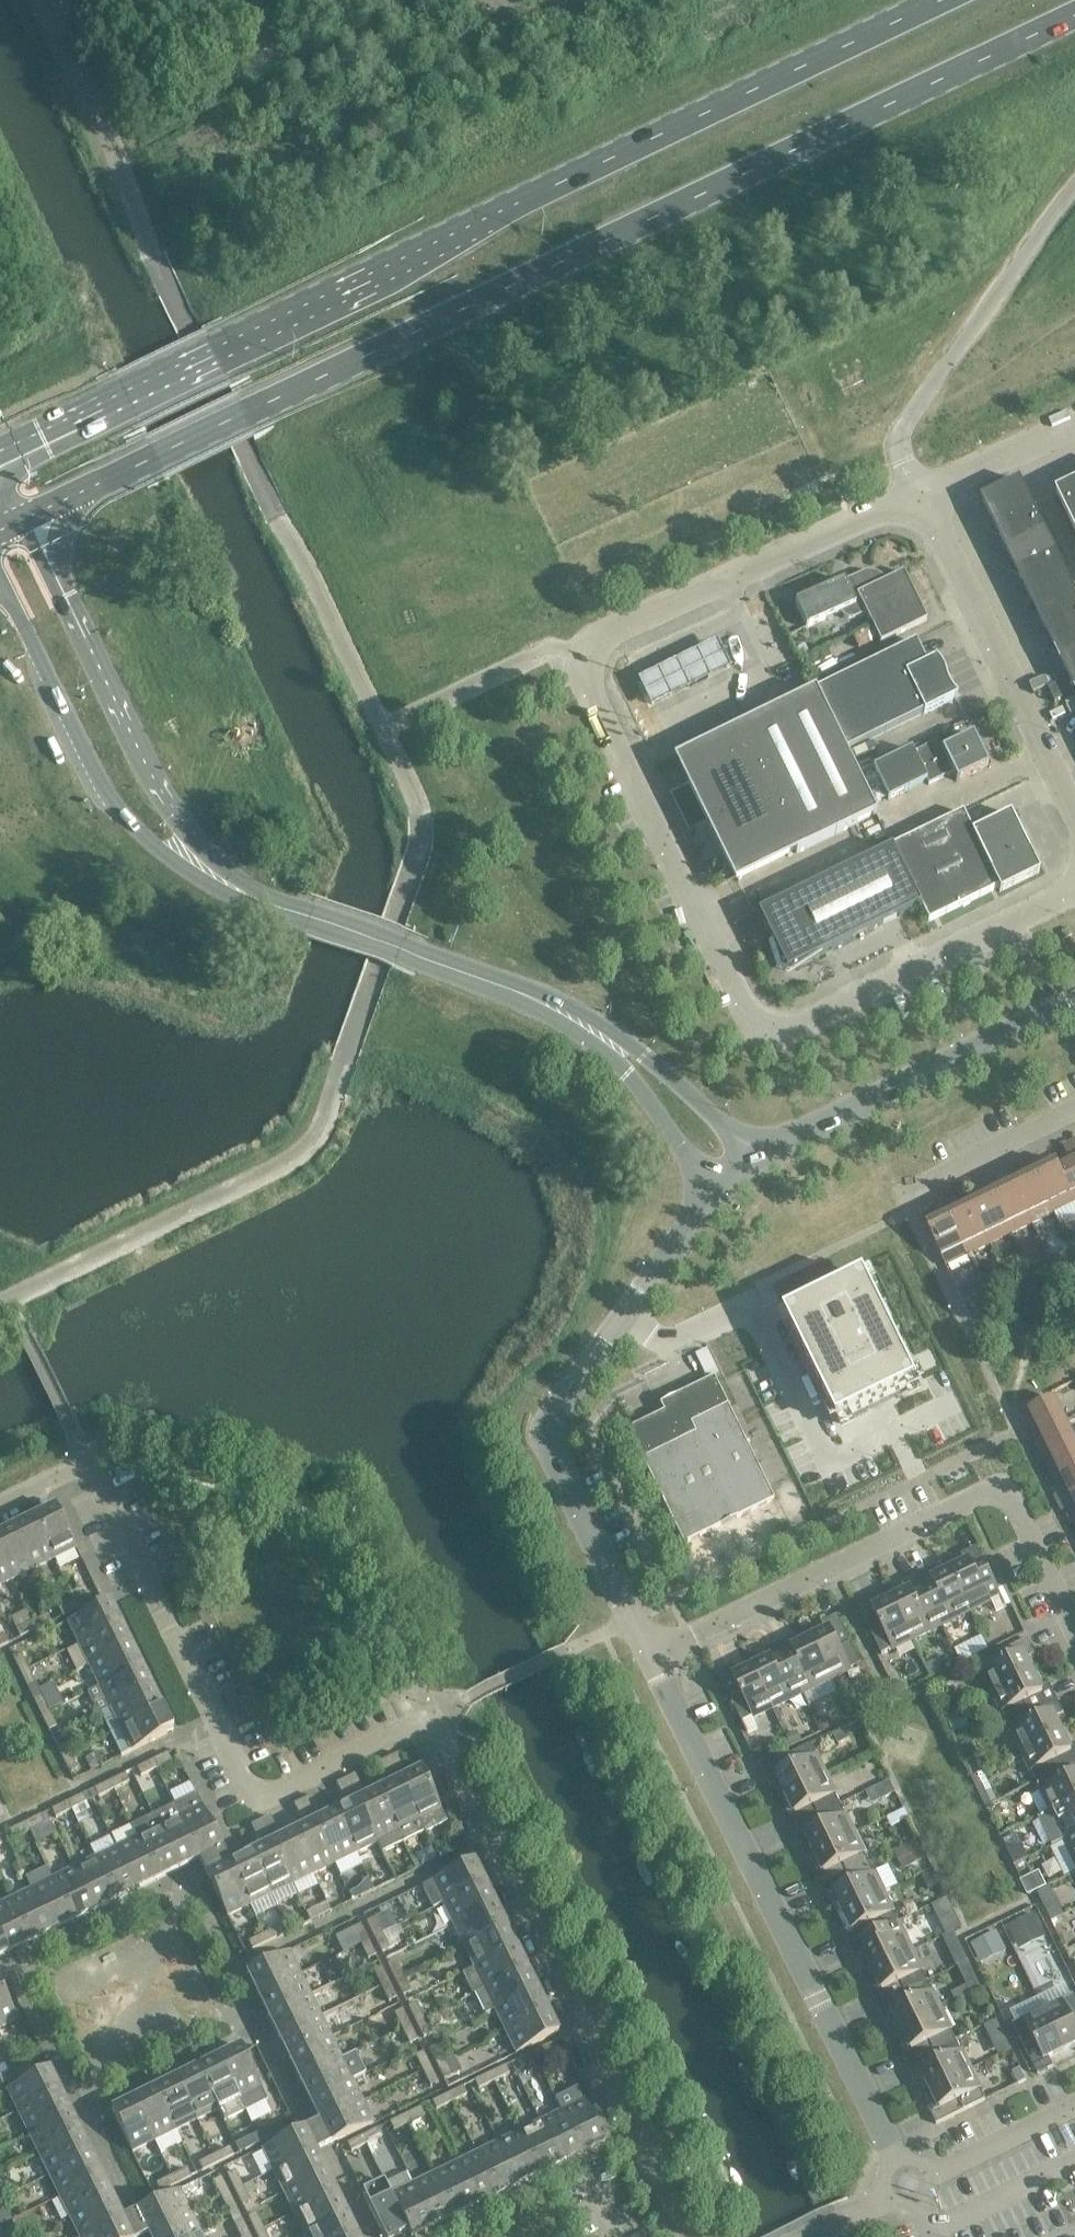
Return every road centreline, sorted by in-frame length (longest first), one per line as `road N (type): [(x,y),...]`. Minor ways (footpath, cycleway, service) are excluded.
road 1 (trunk): [(18,517),(1074,15)]
road 2 (unclassified): [(917,495),(605,640),(589,659),(590,681),(748,1013),(772,1029),(800,1027),(1074,890)]
road 3 (trunk): [(926,0),(0,450)]
road 4 (unclassified): [(432,1726),(405,1729),(279,1788),(258,1784),(239,1769),(90,1459),(0,1504)]
road 5 (residential): [(906,2185),(651,1661)]
road 6 (residential): [(678,2236),(432,1726)]
road 7 (residential): [(651,1661),(995,1490),(1010,1497),(1074,1632)]
road 8 (residential): [(716,1194),(556,1415),(548,1440),(632,1624)]
road 9 (unclassified): [(254,898),(165,810),(18,517)]
road 10 (unclassified): [(0,578),(98,787),(122,821),(158,853),(254,898)]
road 11 (unclassified): [(917,495),(902,439),(914,412),(1074,182)]
road 12 (unclassified): [(917,495),(1074,822)]
road 13 (unclassified): [(754,1155),(1074,997)]
road 14 (unclassified): [(254,898),(537,999)]
road 15 (unclassified): [(754,1155),(656,1066),(537,999)]
road 16 (unclassified): [(537,999),(613,1056),(716,1194)]
road 17 (residential): [(890,1188),(1074,1101)]
road 18 (residential): [(906,2185),(1074,2103)]
road 19 (unclassified): [(1074,425),(917,495)]

